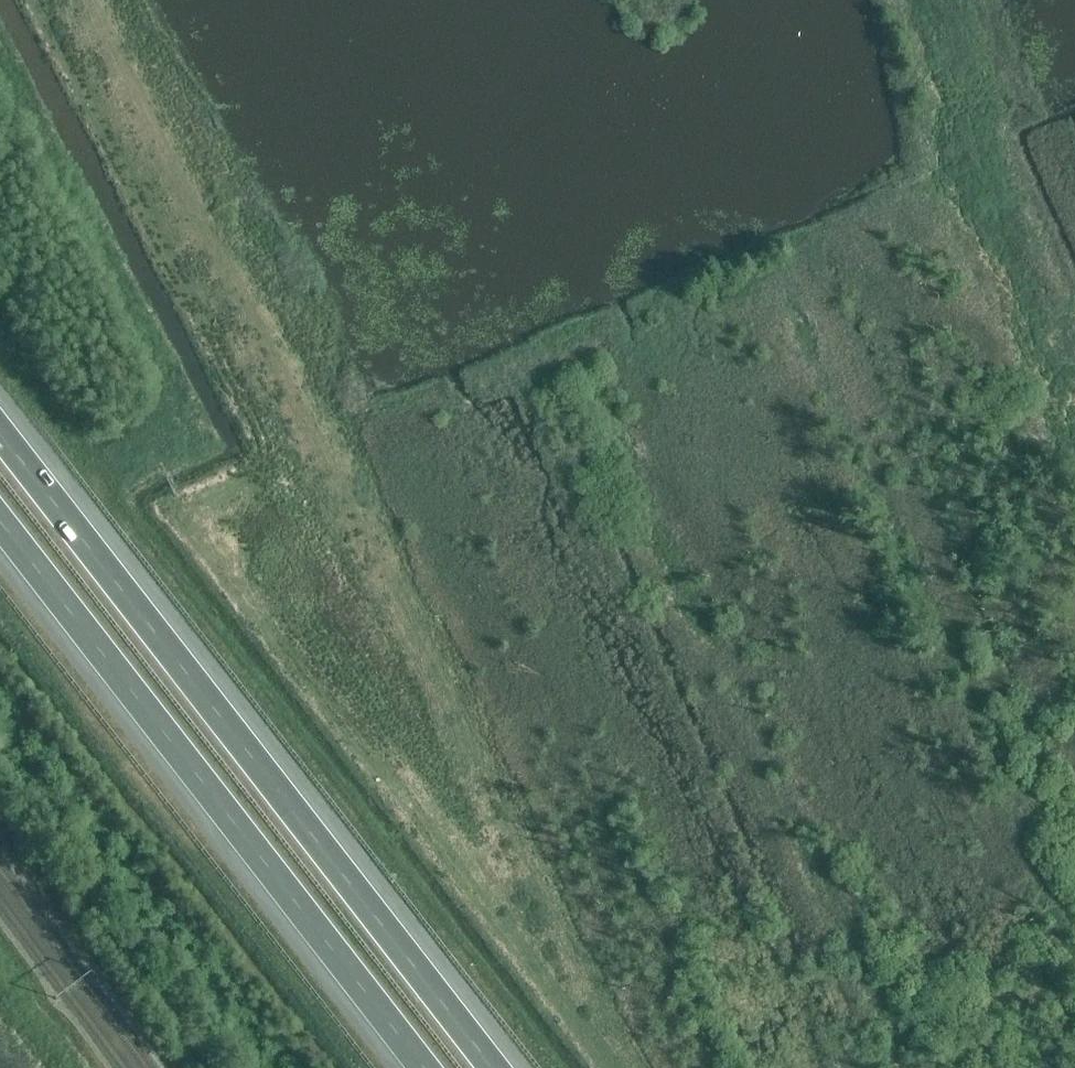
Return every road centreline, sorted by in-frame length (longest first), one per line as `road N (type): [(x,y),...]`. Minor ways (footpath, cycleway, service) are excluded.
road 1 (motorway): [(491,1067),(0,434)]
road 2 (motorway): [(0,525),(422,1067)]

